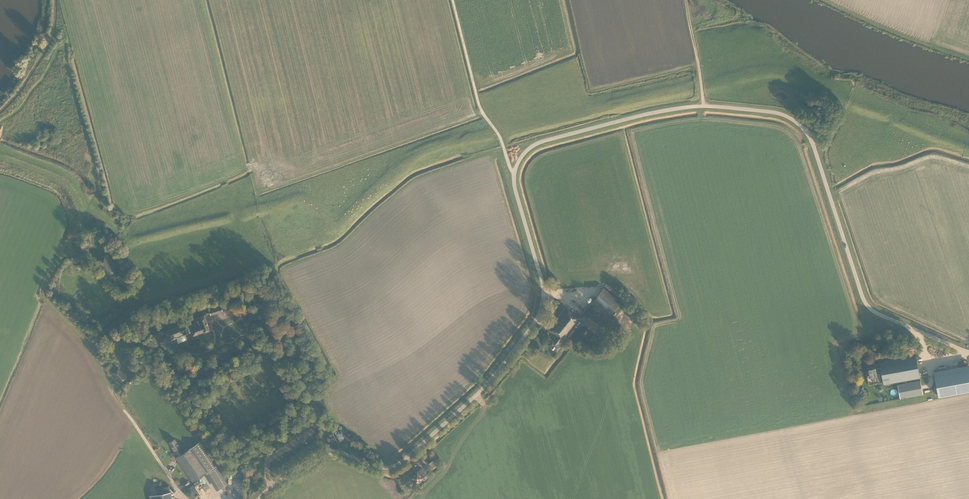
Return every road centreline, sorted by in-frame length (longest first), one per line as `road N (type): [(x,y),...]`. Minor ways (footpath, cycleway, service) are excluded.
road 1 (unclassified): [(259,498),(325,450),(393,466),(476,395),(542,303),(514,181),(524,155),(649,112),(703,105),(792,119),(813,145),(868,306),(968,351)]
road 2 (track): [(125,411),(92,351),(45,296),(64,255),(85,255)]

